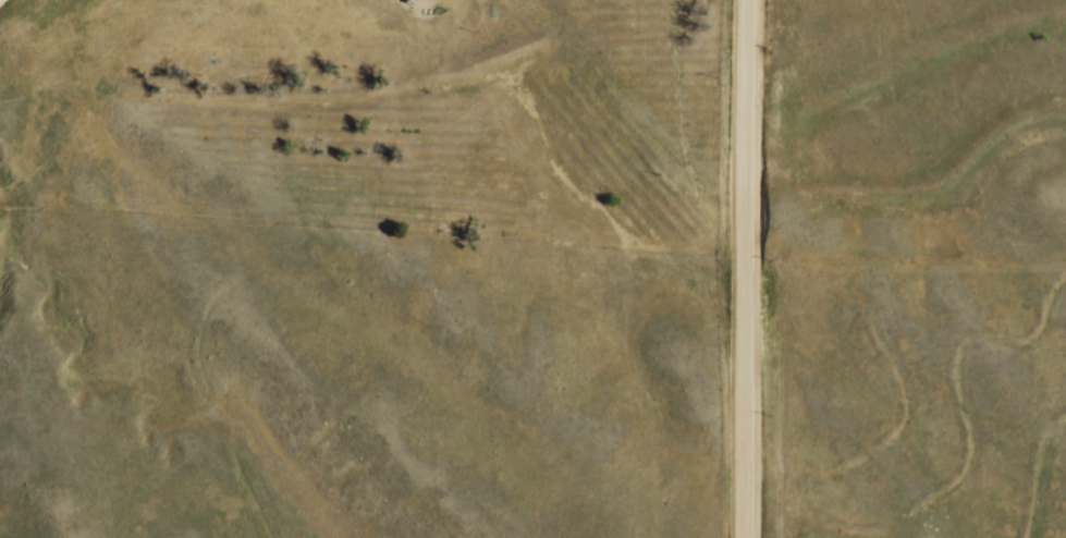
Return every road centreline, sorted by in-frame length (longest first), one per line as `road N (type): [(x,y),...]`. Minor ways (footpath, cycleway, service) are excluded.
road 1 (residential): [(748,537),(750,0)]

